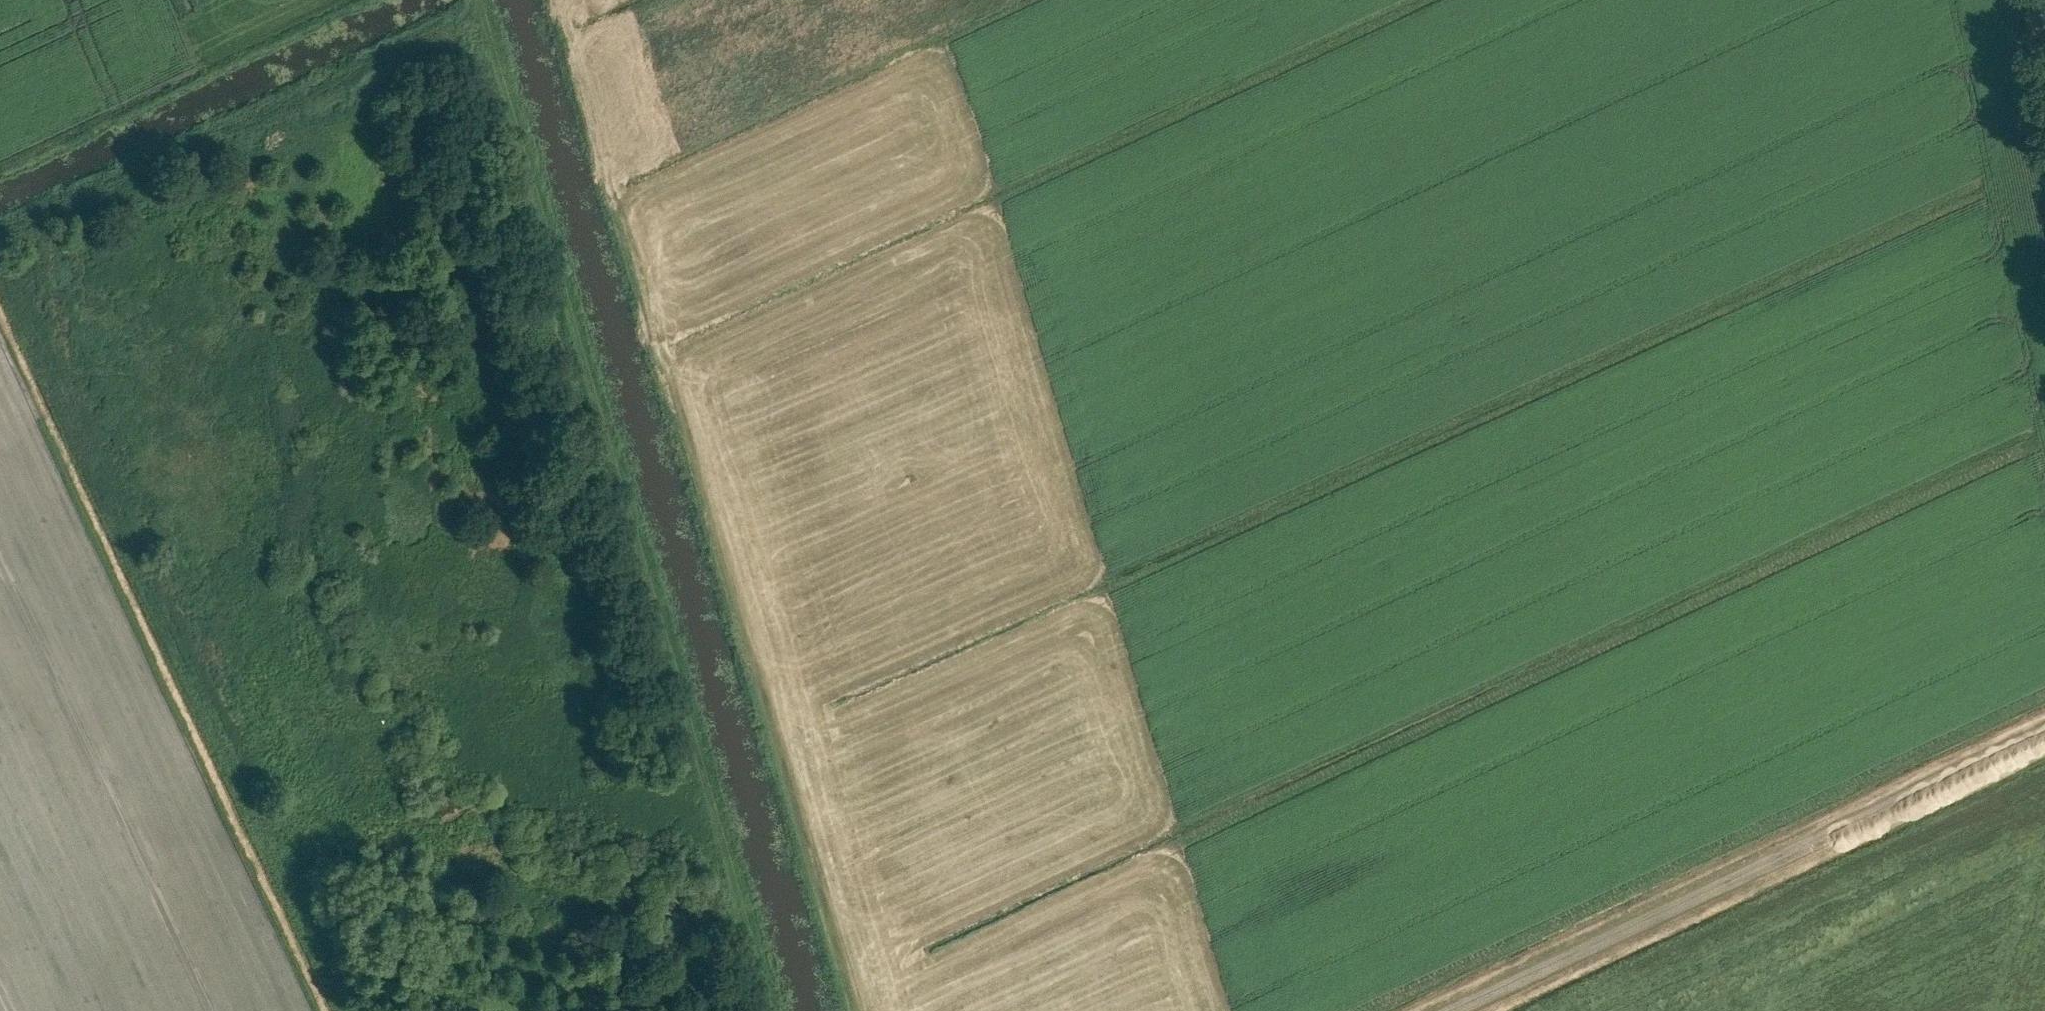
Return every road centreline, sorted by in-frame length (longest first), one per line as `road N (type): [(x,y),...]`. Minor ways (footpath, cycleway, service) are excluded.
road 1 (track): [(776,1010),(482,0)]
road 2 (track): [(1449,1010),(2044,731)]

